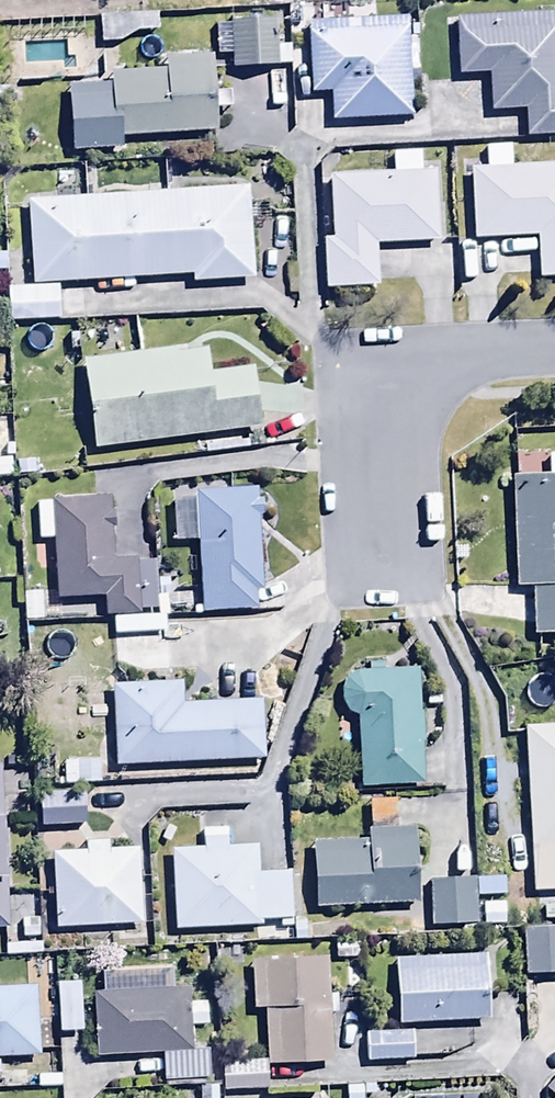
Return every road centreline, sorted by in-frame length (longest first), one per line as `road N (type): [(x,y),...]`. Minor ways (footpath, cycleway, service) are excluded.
road 1 (residential): [(393,570),(386,399),(414,368),(472,352),(554,348)]

